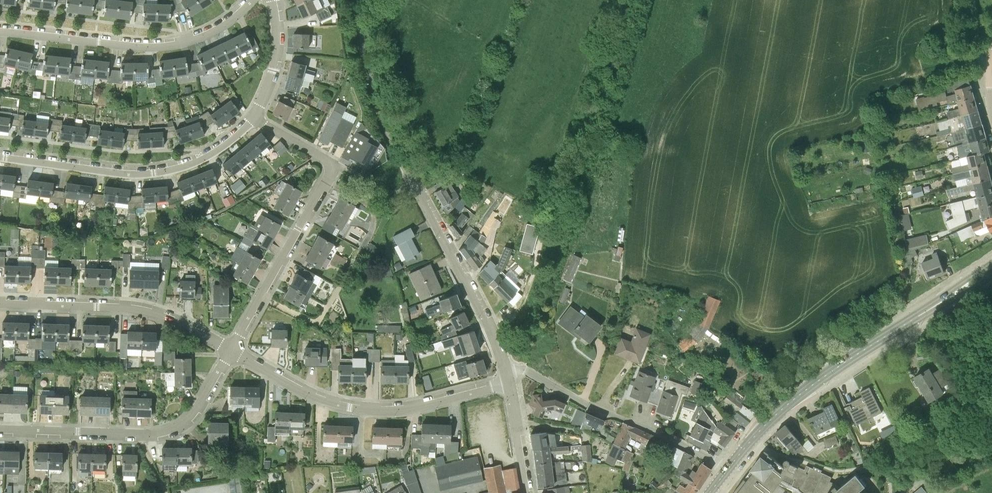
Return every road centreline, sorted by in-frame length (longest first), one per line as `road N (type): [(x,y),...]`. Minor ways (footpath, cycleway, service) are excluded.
road 1 (residential): [(507,372),(377,100),(356,0)]
road 2 (residential): [(228,350),(336,165),(253,116)]
road 3 (residential): [(509,382),(402,406),(348,404),(228,350)]
road 4 (residential): [(0,429),(173,433),(185,427),(228,350)]
road 5 (residential): [(0,157),(151,175),(197,162),(253,116)]
road 6 (residential): [(0,32),(172,45),(220,25),(250,0)]
road 7 (residential): [(727,470),(528,371),(507,372)]
road 8 (residential): [(228,350),(139,306),(0,302)]
road 9 (tertiary): [(939,303),(818,380),(753,437)]
road 10 (residential): [(253,116),(280,43),(273,0)]

